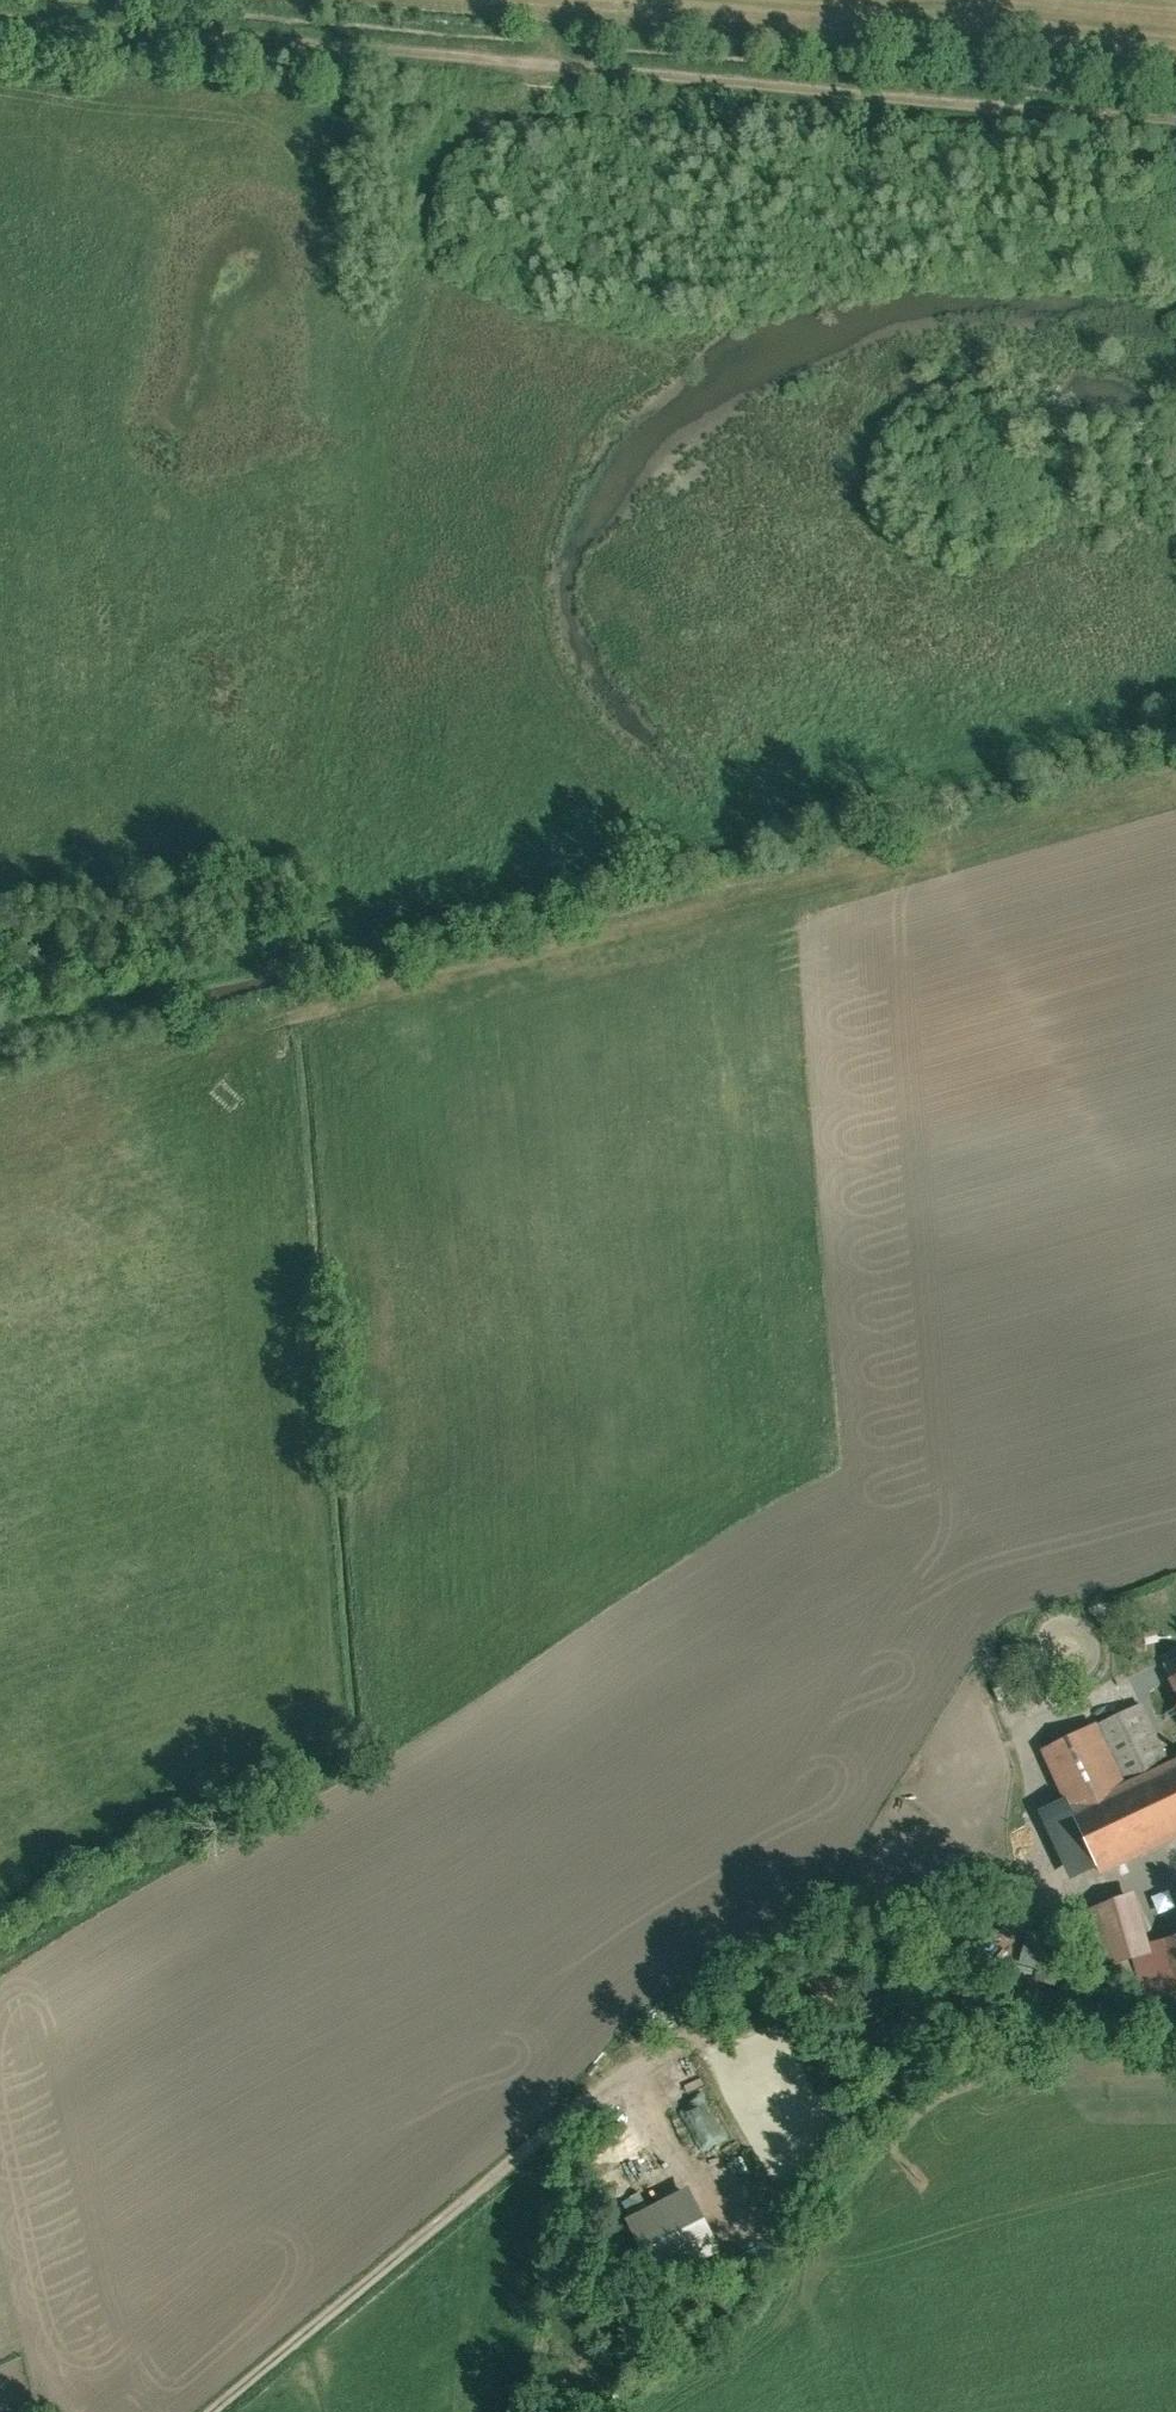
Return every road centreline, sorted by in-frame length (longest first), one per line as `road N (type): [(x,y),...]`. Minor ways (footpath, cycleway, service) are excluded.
road 1 (track): [(1175,1888),(1033,1900),(904,1924),(716,2017),(611,2082),(209,2411)]

